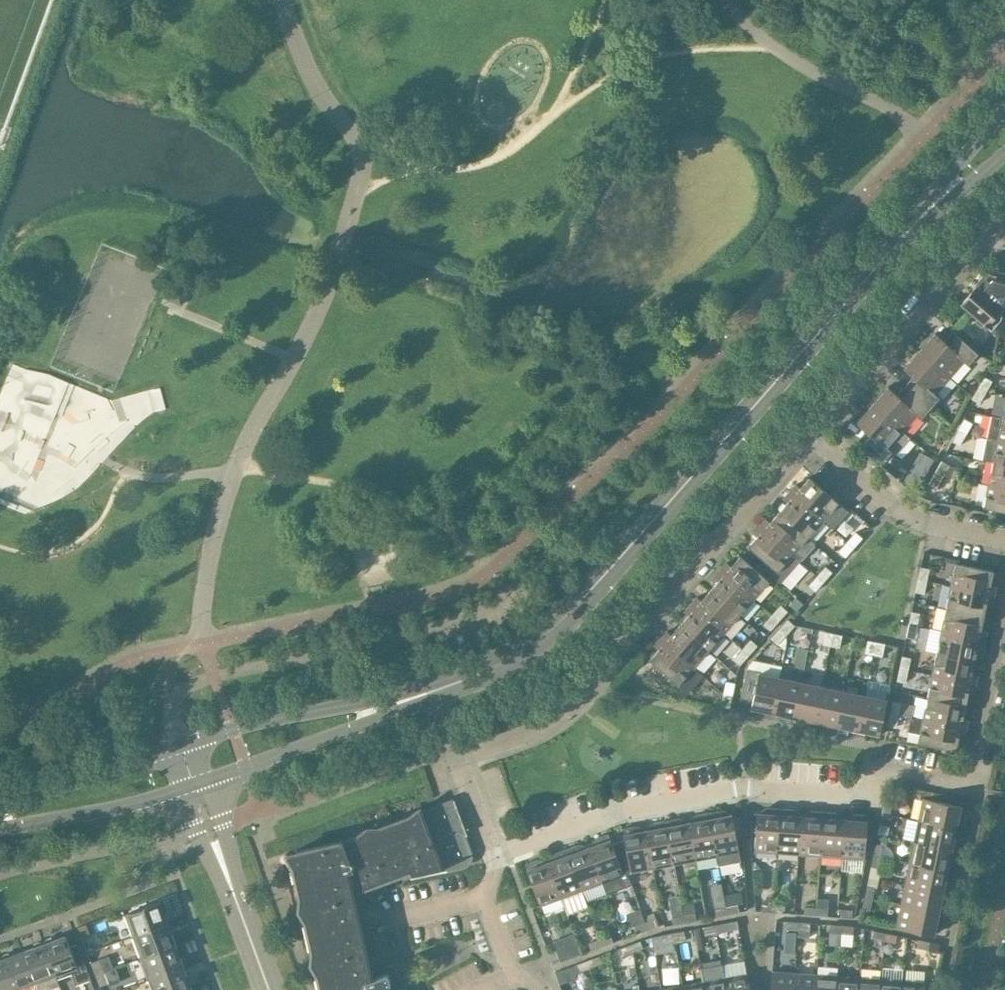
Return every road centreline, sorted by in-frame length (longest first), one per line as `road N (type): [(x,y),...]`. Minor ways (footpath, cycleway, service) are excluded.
road 1 (secondary): [(414,700),(542,638),(576,606),(937,199)]
road 2 (residential): [(494,858),(460,761),(538,733),(579,707),(813,438)]
road 3 (residential): [(494,858),(615,813),(743,789),(869,796),(876,769),(970,790)]
road 4 (residential): [(813,438),(1004,220)]
road 5 (secondary): [(414,700),(233,727),(181,746)]
road 6 (secondary): [(193,784),(360,728),(414,700)]
road 7 (residential): [(1004,542),(914,521),(813,438)]
road 8 (secondary): [(0,827),(110,810),(193,784)]
road 9 (secondary): [(181,746),(0,812)]
road 10 (residential): [(1004,634),(970,790)]
road 11 (residential): [(538,989),(517,977),(487,899),(494,858)]
road 12 (unclassified): [(267,989),(222,864)]

